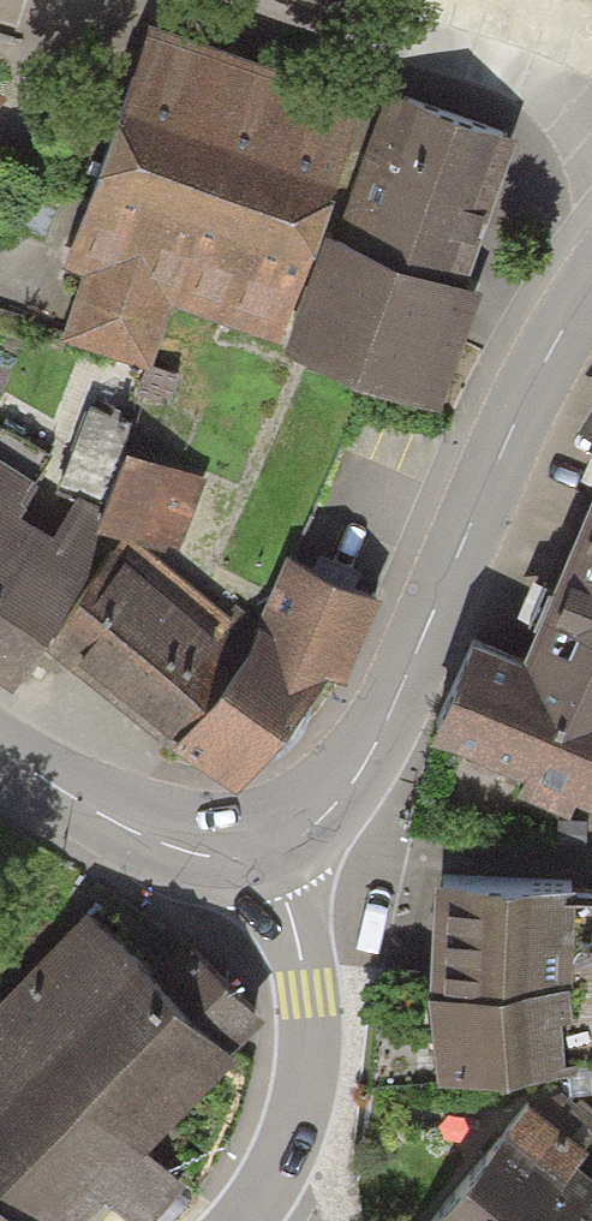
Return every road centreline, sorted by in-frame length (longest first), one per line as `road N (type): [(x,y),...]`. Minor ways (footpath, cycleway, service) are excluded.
road 1 (secondary): [(269,848),(331,806),(368,755),(500,452),(591,286)]
road 2 (tertiary): [(269,848),(299,947),(304,1071),(259,1197)]
road 3 (residential): [(275,0),(456,41),(591,97)]
road 4 (secondary): [(0,747),(146,836),(208,851),(269,848)]

